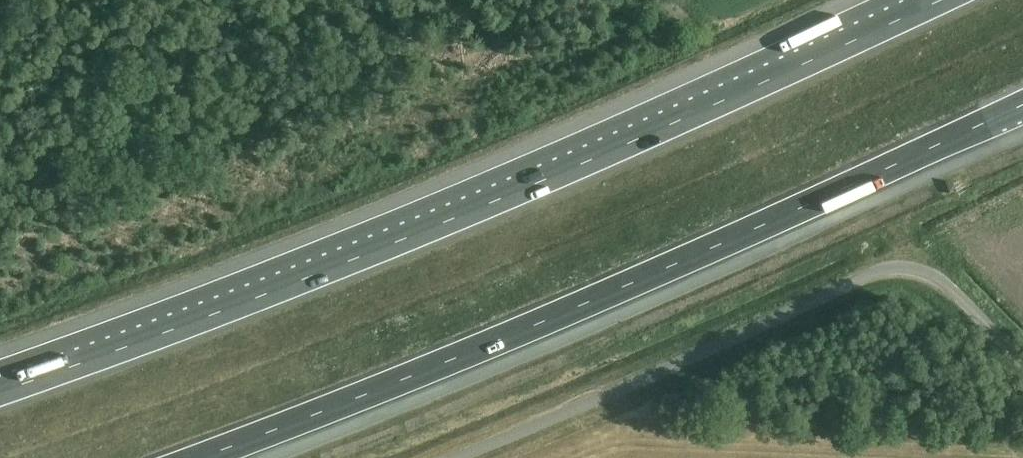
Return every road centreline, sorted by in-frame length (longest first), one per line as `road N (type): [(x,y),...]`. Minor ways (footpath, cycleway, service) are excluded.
road 1 (motorway): [(846,43),(419,233),(0,392)]
road 2 (motorway): [(201,457),(471,355),(1022,104)]
road 3 (unclassified): [(454,457),(875,271),(928,273),(1022,363)]

